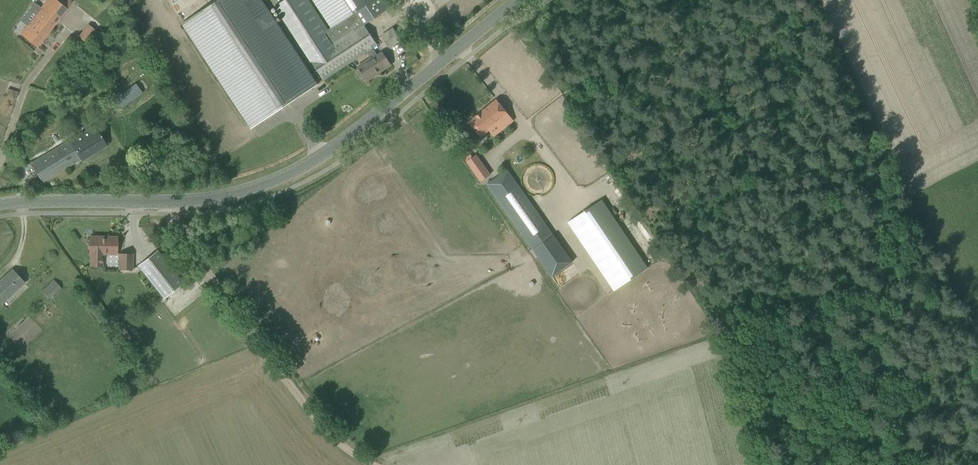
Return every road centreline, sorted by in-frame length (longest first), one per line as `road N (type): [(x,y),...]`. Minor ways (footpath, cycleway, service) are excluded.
road 1 (tertiary): [(0,205),(164,202),(263,185),(331,150),(517,0)]
road 2 (track): [(373,464),(304,403),(167,213)]

